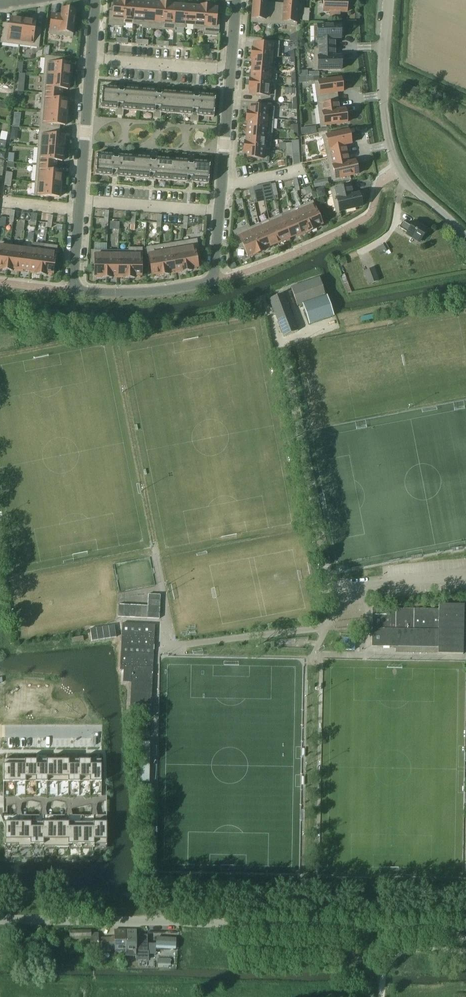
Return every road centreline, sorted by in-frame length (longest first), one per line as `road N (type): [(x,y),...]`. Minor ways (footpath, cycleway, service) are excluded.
road 1 (unclassified): [(0,920),(465,927)]
road 2 (unclassified): [(465,238),(405,180),(389,145),(382,78),(388,0)]
road 3 (residential): [(72,292),(148,293),(213,282)]
road 4 (residential): [(80,200),(91,60)]
road 5 (residential): [(230,72),(219,212)]
road 6 (residential): [(91,60),(230,72)]
road 7 (residential): [(80,200),(219,212)]

